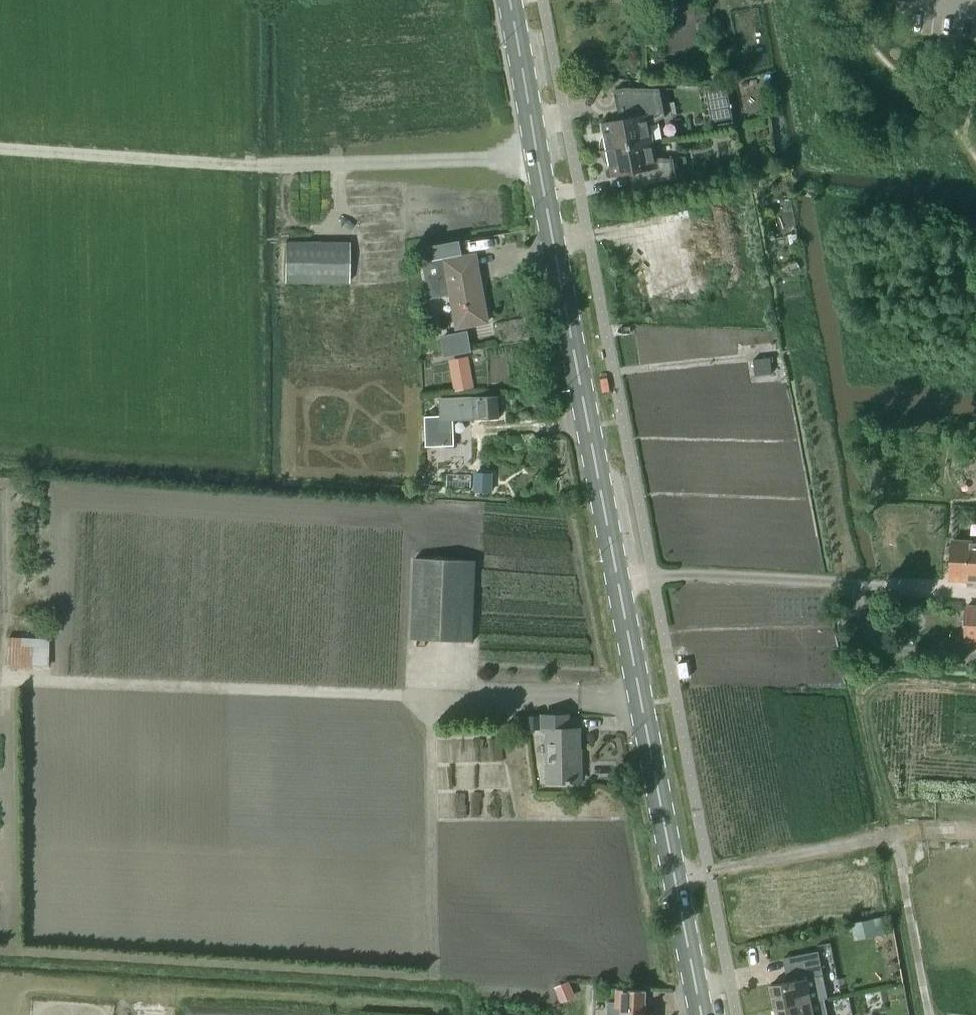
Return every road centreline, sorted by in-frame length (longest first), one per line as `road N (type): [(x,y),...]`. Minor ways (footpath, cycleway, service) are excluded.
road 1 (secondary): [(703,1014),(508,0)]
road 2 (track): [(537,155),(257,168),(0,149)]
road 3 (track): [(432,696),(0,678)]
road 4 (track): [(432,696),(432,970)]
road 5 (track): [(896,837),(929,1014)]

